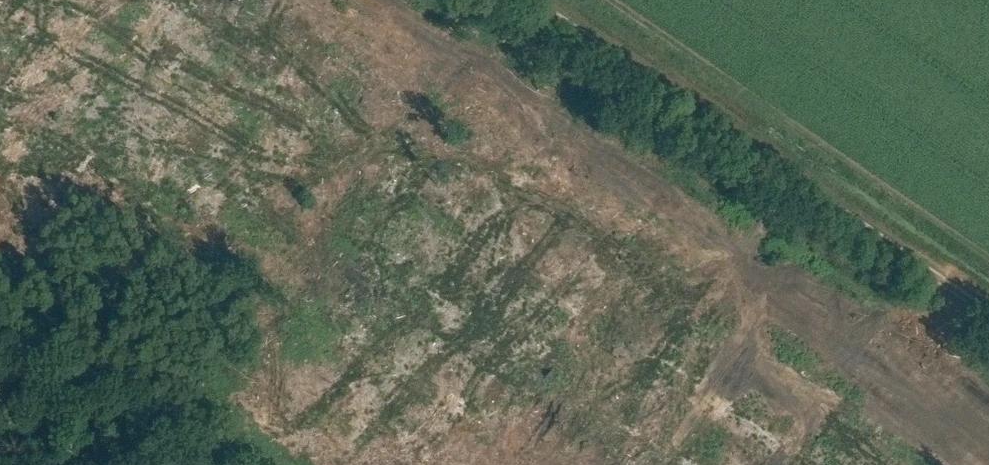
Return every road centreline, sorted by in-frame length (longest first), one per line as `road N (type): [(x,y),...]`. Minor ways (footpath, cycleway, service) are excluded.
road 1 (track): [(988,313),(532,0)]

